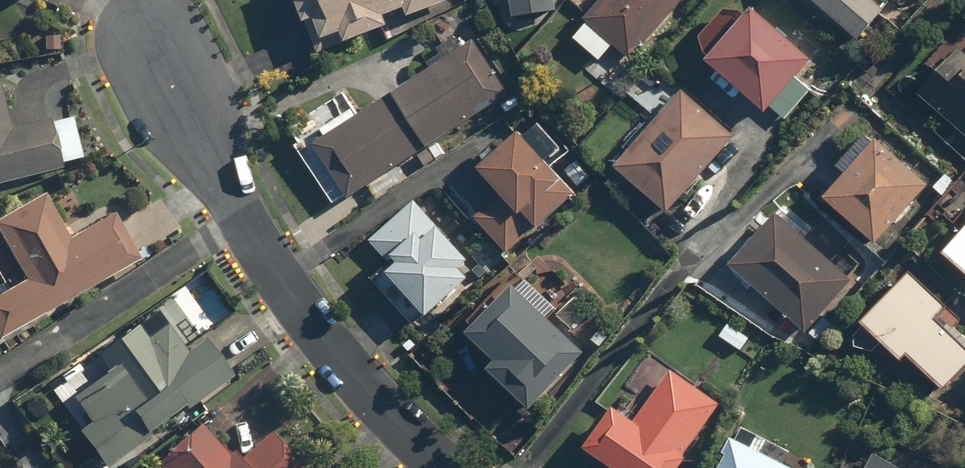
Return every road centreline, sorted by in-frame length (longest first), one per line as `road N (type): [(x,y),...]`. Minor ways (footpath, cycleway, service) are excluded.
road 1 (residential): [(450,467),(340,358),(239,212),(152,28)]

